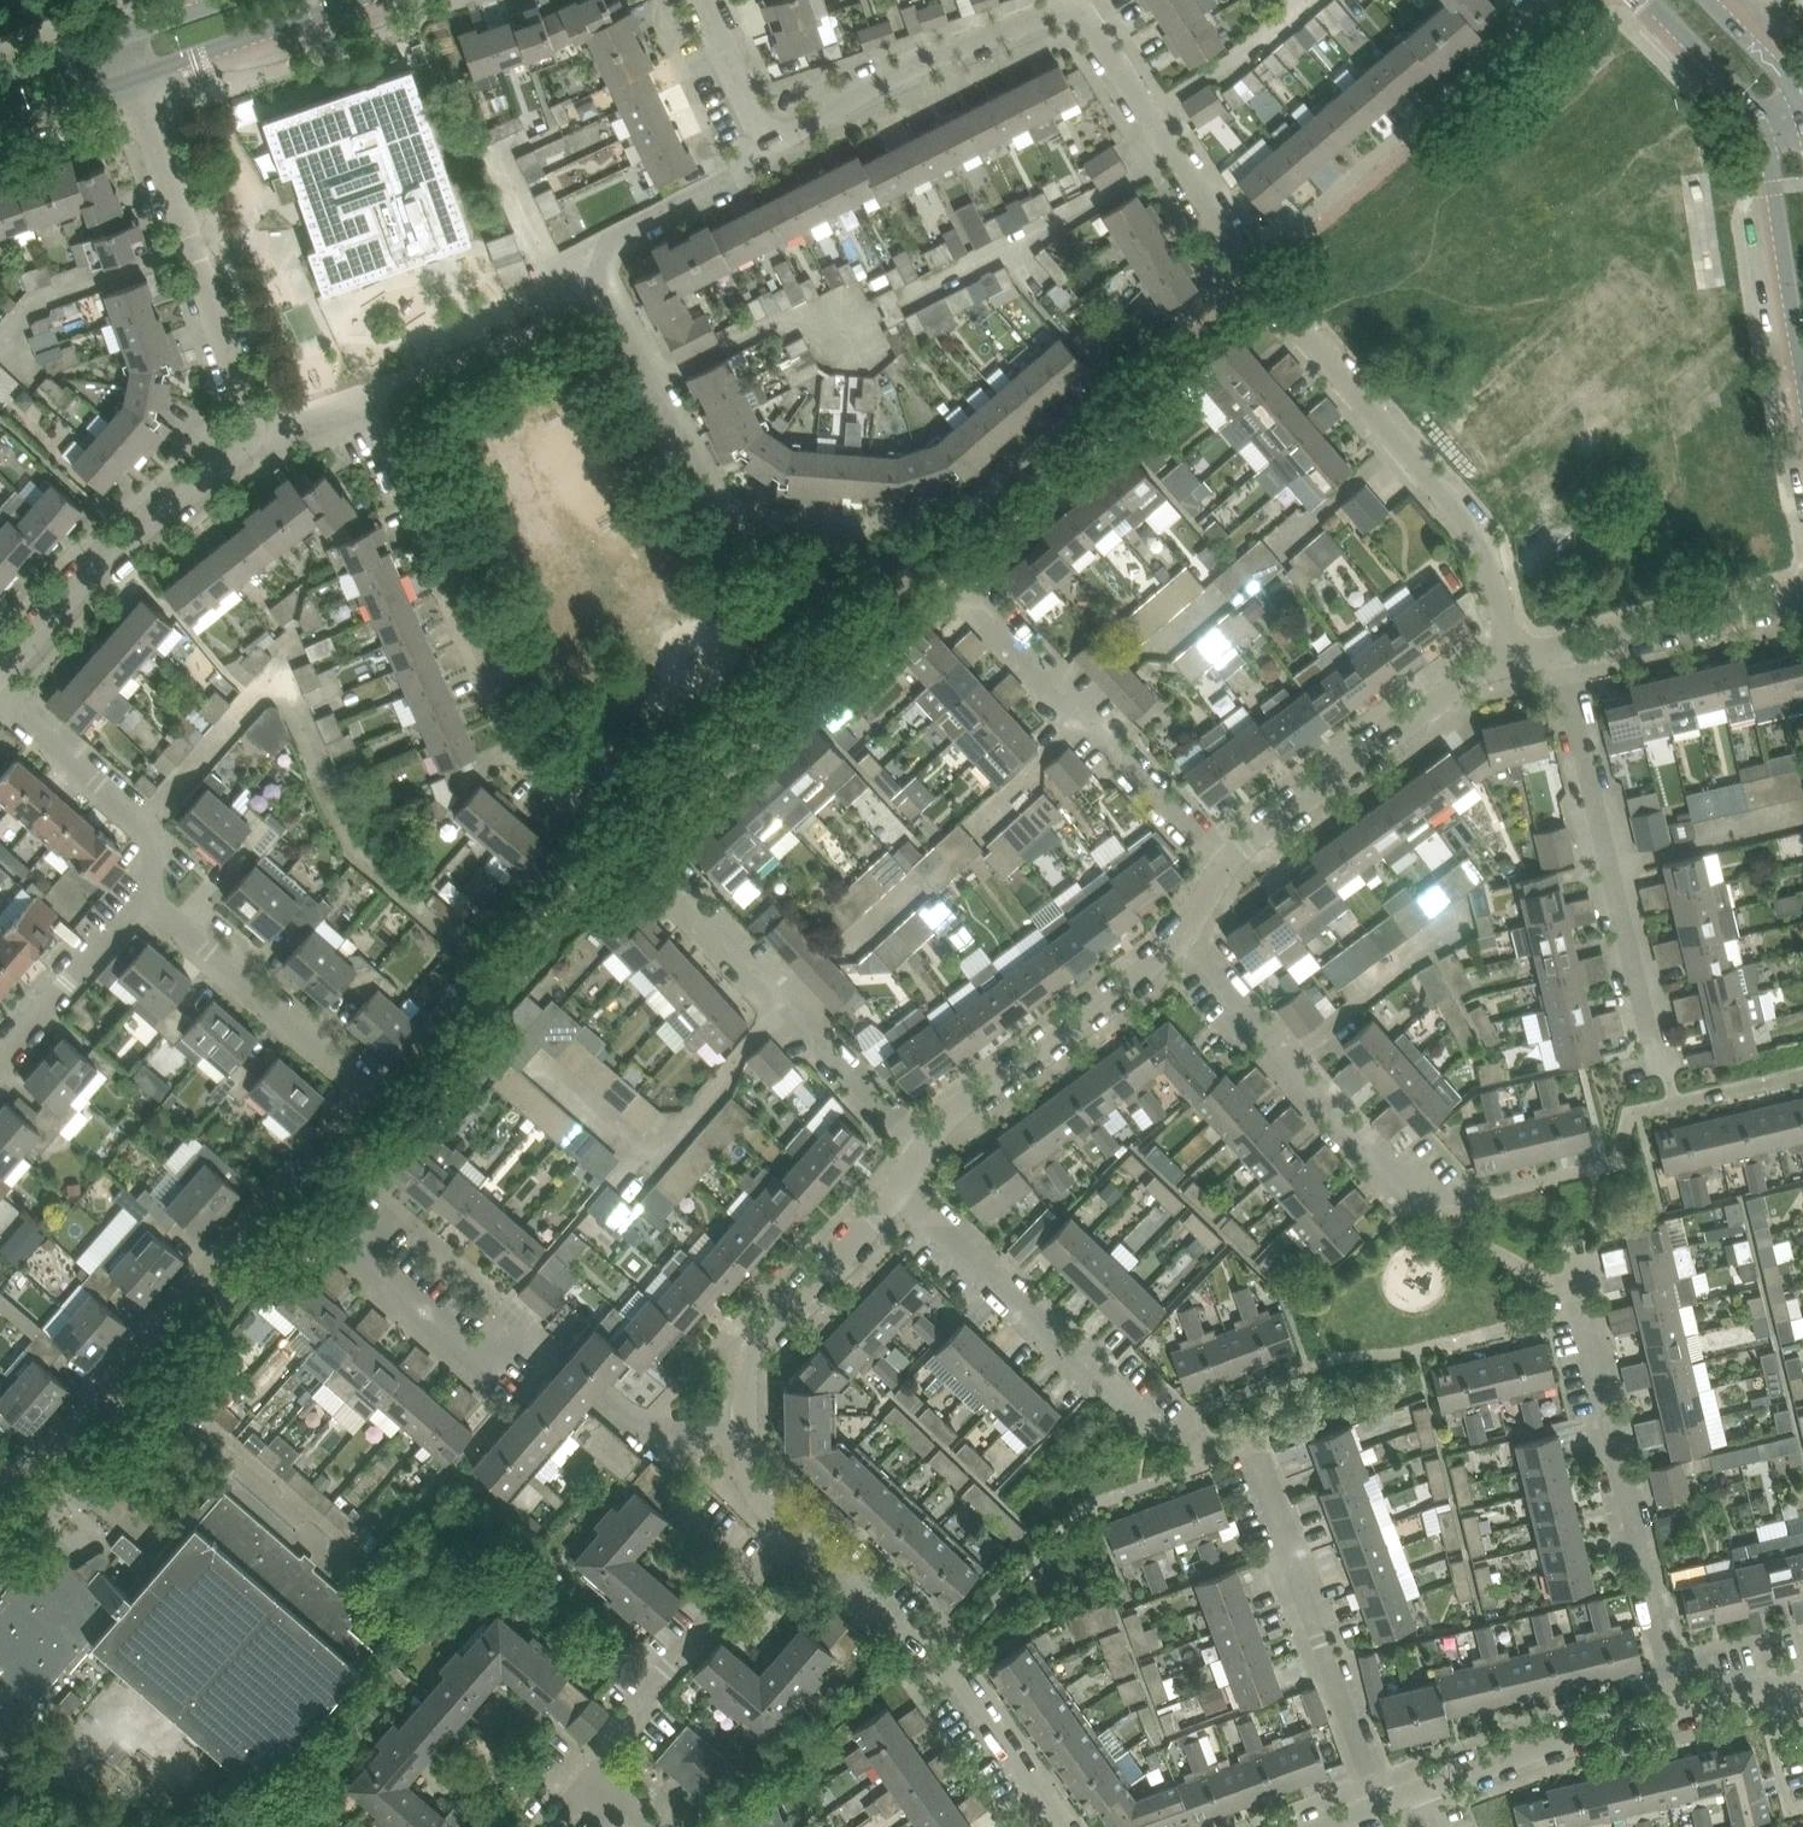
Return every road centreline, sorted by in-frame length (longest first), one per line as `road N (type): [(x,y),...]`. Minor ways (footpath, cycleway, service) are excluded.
road 1 (residential): [(1512,664),(1484,540),(1259,280),(1084,20),(1055,10),(912,67),(768,140)]
road 2 (residential): [(4,1505),(373,1080),(153,883)]
road 3 (residential): [(900,528),(761,521),(715,492),(602,278),(613,243),(762,170),(768,140)]
road 4 (residential): [(601,832),(546,779),(510,724),(370,390),(257,428)]
road 5 (residential): [(747,1425),(629,1423),(519,1326),(482,1371),(324,1241)]
road 6 (residential): [(1677,1708),(1570,1289),(1556,1282)]
road 7 (residential): [(1664,1072),(1565,653)]
road 8 (residential): [(1066,1826),(958,1673),(901,1640),(792,1536)]
road 9 (residential): [(1230,864),(952,574)]
road 10 (residential): [(1197,1433),(1158,1426),(897,1190)]
road 11 (residential): [(641,1826),(586,1778),(792,1536)]
road 12 (residential): [(1379,1806),(1256,1465),(1236,1447)]
road 13 (residential): [(257,428),(132,81)]
road 14 (residential): [(1428,1209),(1180,939)]
road 15 (residential): [(0,674),(98,565),(240,454),(257,428)]
road 16 (residential): [(921,1147),(668,897)]
road 17 (residential): [(1230,864),(1267,821),(1470,678),(1512,664)]
road 18 (residential): [(921,1147),(939,1119),(1180,939)]
road 19 (residential): [(747,1425),(754,1345),(897,1190)]
road 20 (residential): [(153,883),(156,846),(145,821),(0,700)]
road 21 (residential): [(1437,1786),(1677,1708)]
road 22 (tertiary): [(132,81),(367,0)]
road 23 (residential): [(1565,653),(1802,595)]
road 24 (residential): [(0,1057),(153,883)]
road 25 (tertiary): [(1765,128),(1802,354)]
road 26 (tertiary): [(1642,0),(1765,128)]
road 27 (residential): [(768,140),(704,0)]
road 28 (tertiary): [(1802,112),(1703,0)]
road 29 (tertiary): [(0,126),(132,81)]
road 30 (residential): [(1677,1708),(1792,1685),(1802,1692)]
road 31 (residential): [(792,1536),(750,1485),(747,1425)]
road 32 (tertiary): [(118,37),(0,81)]

